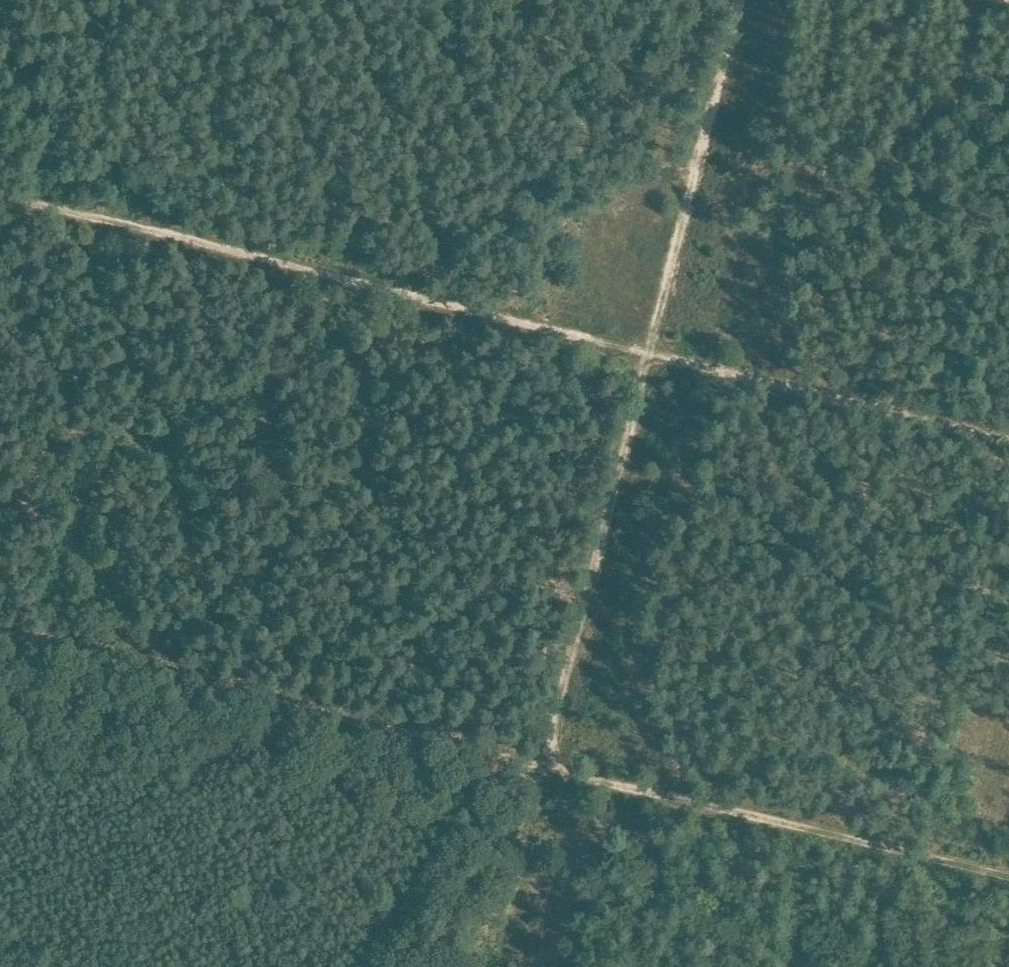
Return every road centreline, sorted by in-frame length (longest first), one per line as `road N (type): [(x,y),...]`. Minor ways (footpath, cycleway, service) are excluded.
road 1 (track): [(1008,433),(0,180)]
road 2 (track): [(1008,871),(0,627)]
road 3 (track): [(549,760),(733,0)]

